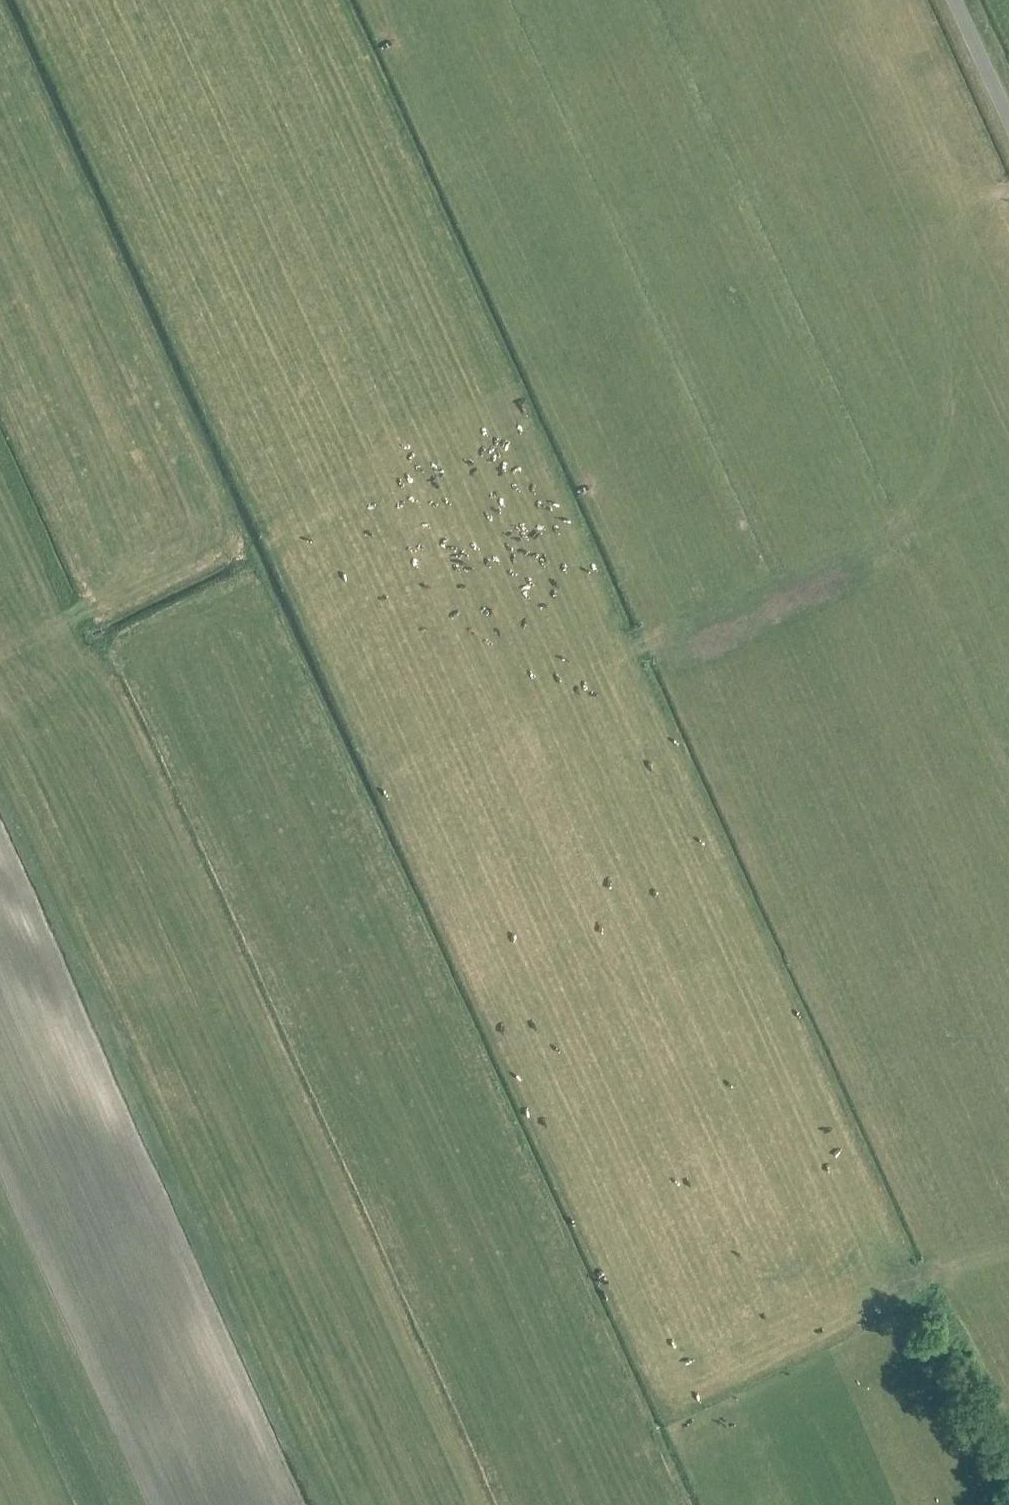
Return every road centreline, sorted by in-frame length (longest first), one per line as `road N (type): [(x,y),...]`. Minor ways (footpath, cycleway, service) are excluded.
road 1 (unclassified): [(1008,124),(952,0)]

